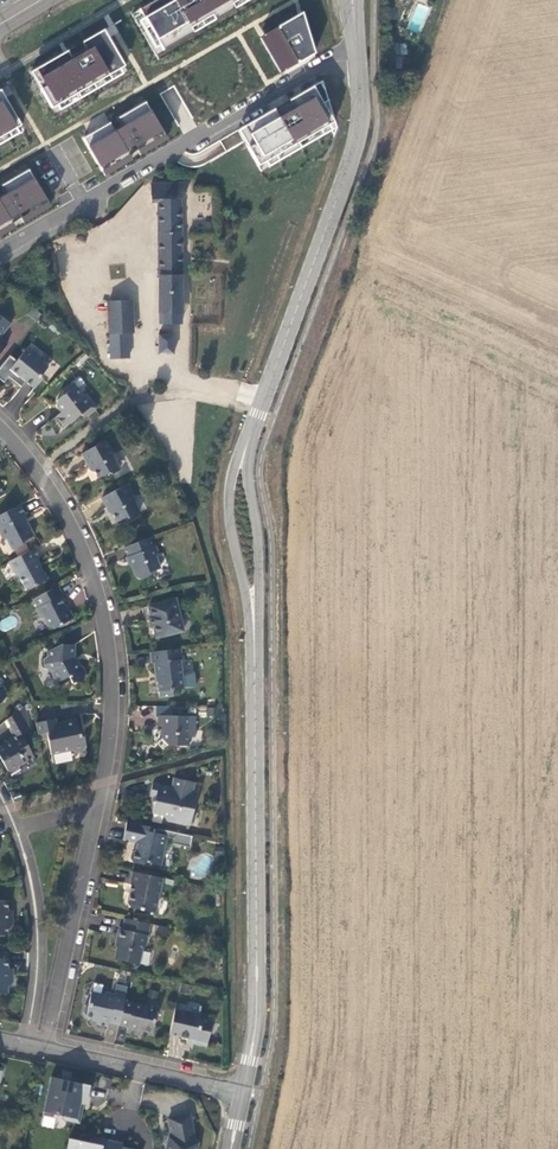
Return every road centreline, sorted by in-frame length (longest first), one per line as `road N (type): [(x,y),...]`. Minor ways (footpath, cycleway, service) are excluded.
road 1 (tertiary): [(357,43),(357,141),(239,485),(252,680),(256,1001),(237,1097)]
road 2 (residential): [(97,813),(114,720),(103,614),(64,510),(0,426)]
road 3 (residential): [(0,247),(357,43)]
road 4 (residential): [(46,1060),(97,813)]
road 5 (residential): [(25,1056),(40,980),(40,926),(18,830)]

